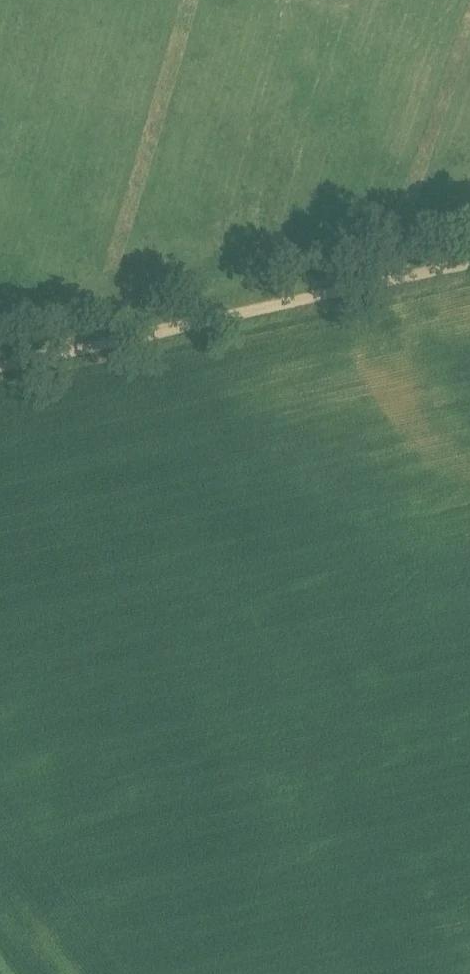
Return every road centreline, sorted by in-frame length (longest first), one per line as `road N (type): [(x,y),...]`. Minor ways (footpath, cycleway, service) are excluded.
road 1 (track): [(0,368),(469,262)]

